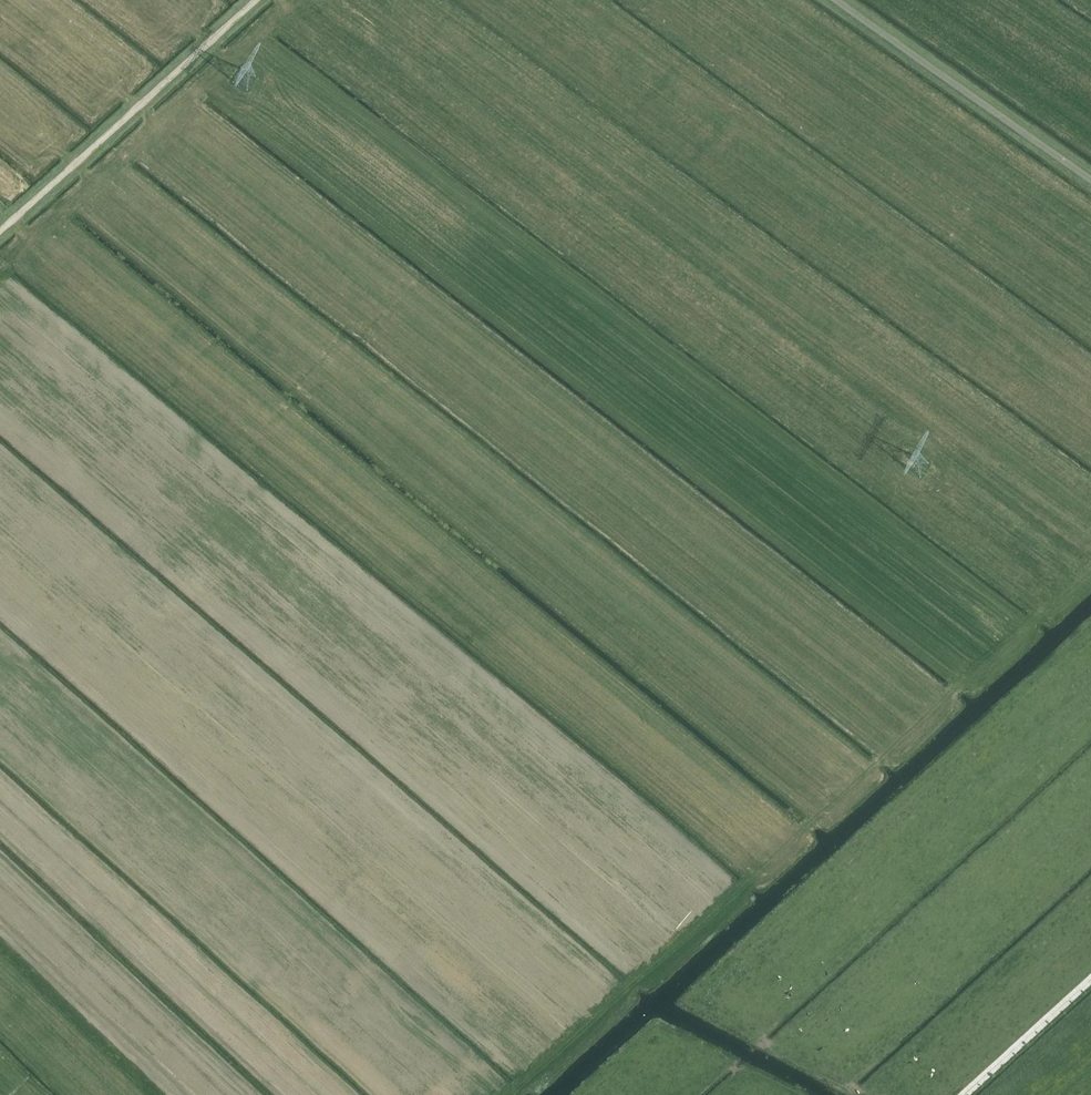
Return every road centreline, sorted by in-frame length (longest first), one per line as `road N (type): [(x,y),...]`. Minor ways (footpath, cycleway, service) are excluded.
road 1 (unclassified): [(0,230),(255,0)]
road 2 (unclassified): [(1090,179),(836,0)]

